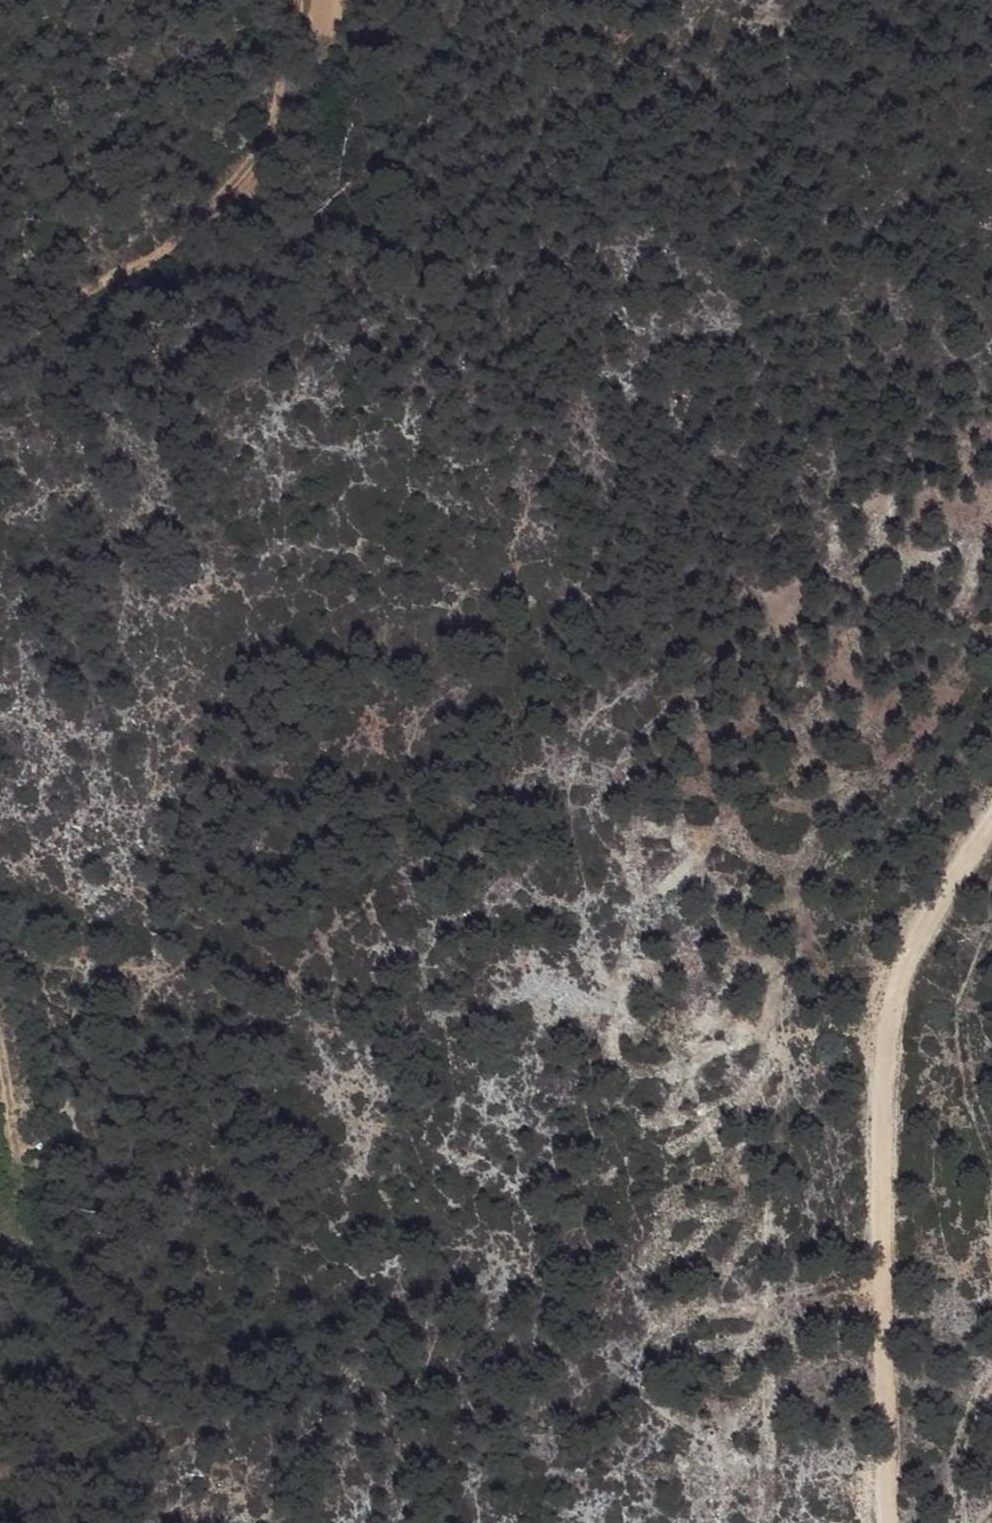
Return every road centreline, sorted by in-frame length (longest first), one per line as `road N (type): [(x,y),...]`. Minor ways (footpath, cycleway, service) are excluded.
road 1 (track): [(892,1522),(884,1108),(901,980),(940,906),(991,837)]
road 2 (track): [(957,1522),(949,1456),(991,1385)]

